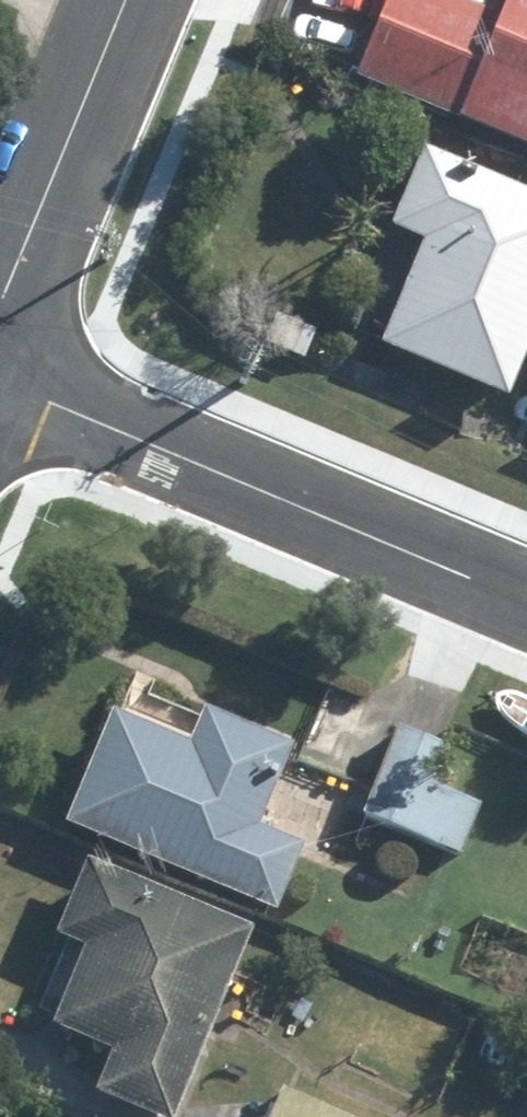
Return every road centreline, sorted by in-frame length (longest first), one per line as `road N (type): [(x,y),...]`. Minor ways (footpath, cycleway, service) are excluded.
road 1 (residential): [(0,380),(526,598)]
road 2 (residential): [(0,311),(128,0)]

